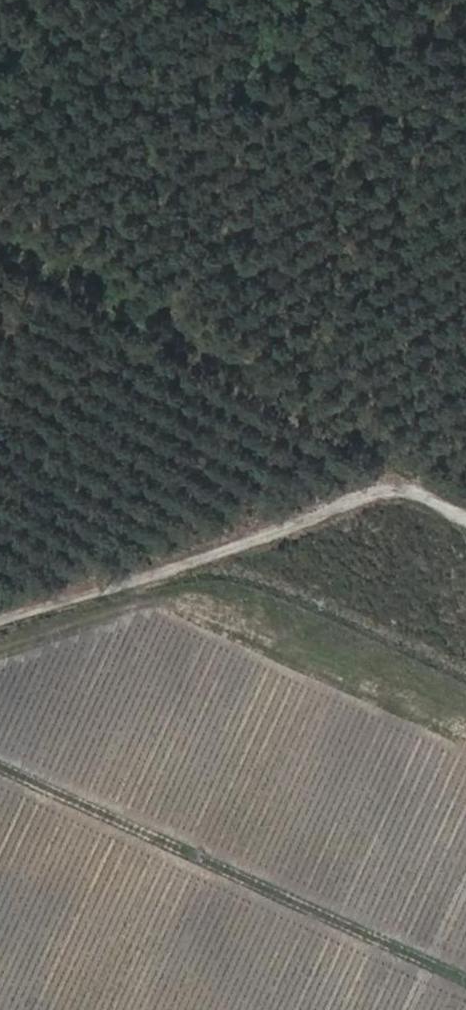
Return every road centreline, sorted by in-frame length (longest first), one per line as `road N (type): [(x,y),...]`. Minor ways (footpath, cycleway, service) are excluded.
road 1 (track): [(465,512),(0,252)]
road 2 (track): [(0,782),(465,989)]

